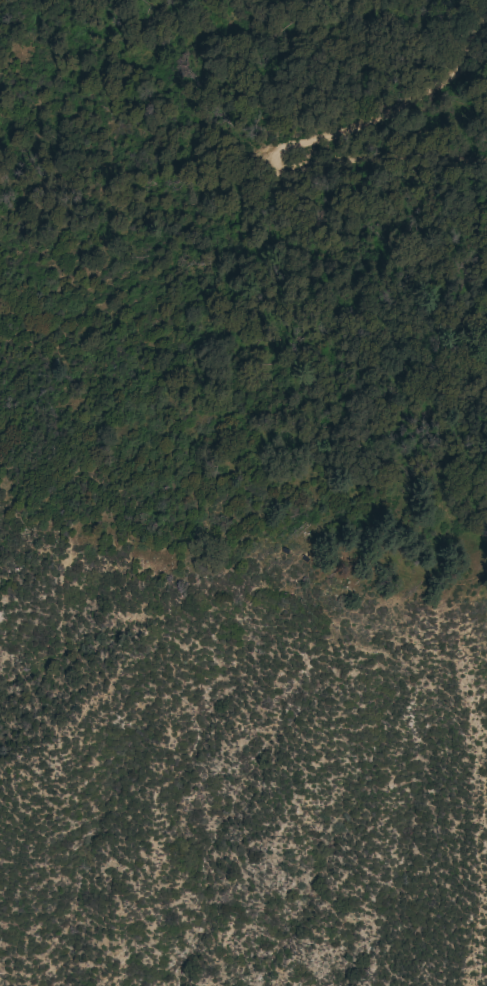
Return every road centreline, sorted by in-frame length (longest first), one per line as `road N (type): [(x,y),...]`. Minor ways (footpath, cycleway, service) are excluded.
road 1 (track): [(486,166),(289,190),(275,185),(273,161),(450,99),(486,41)]

